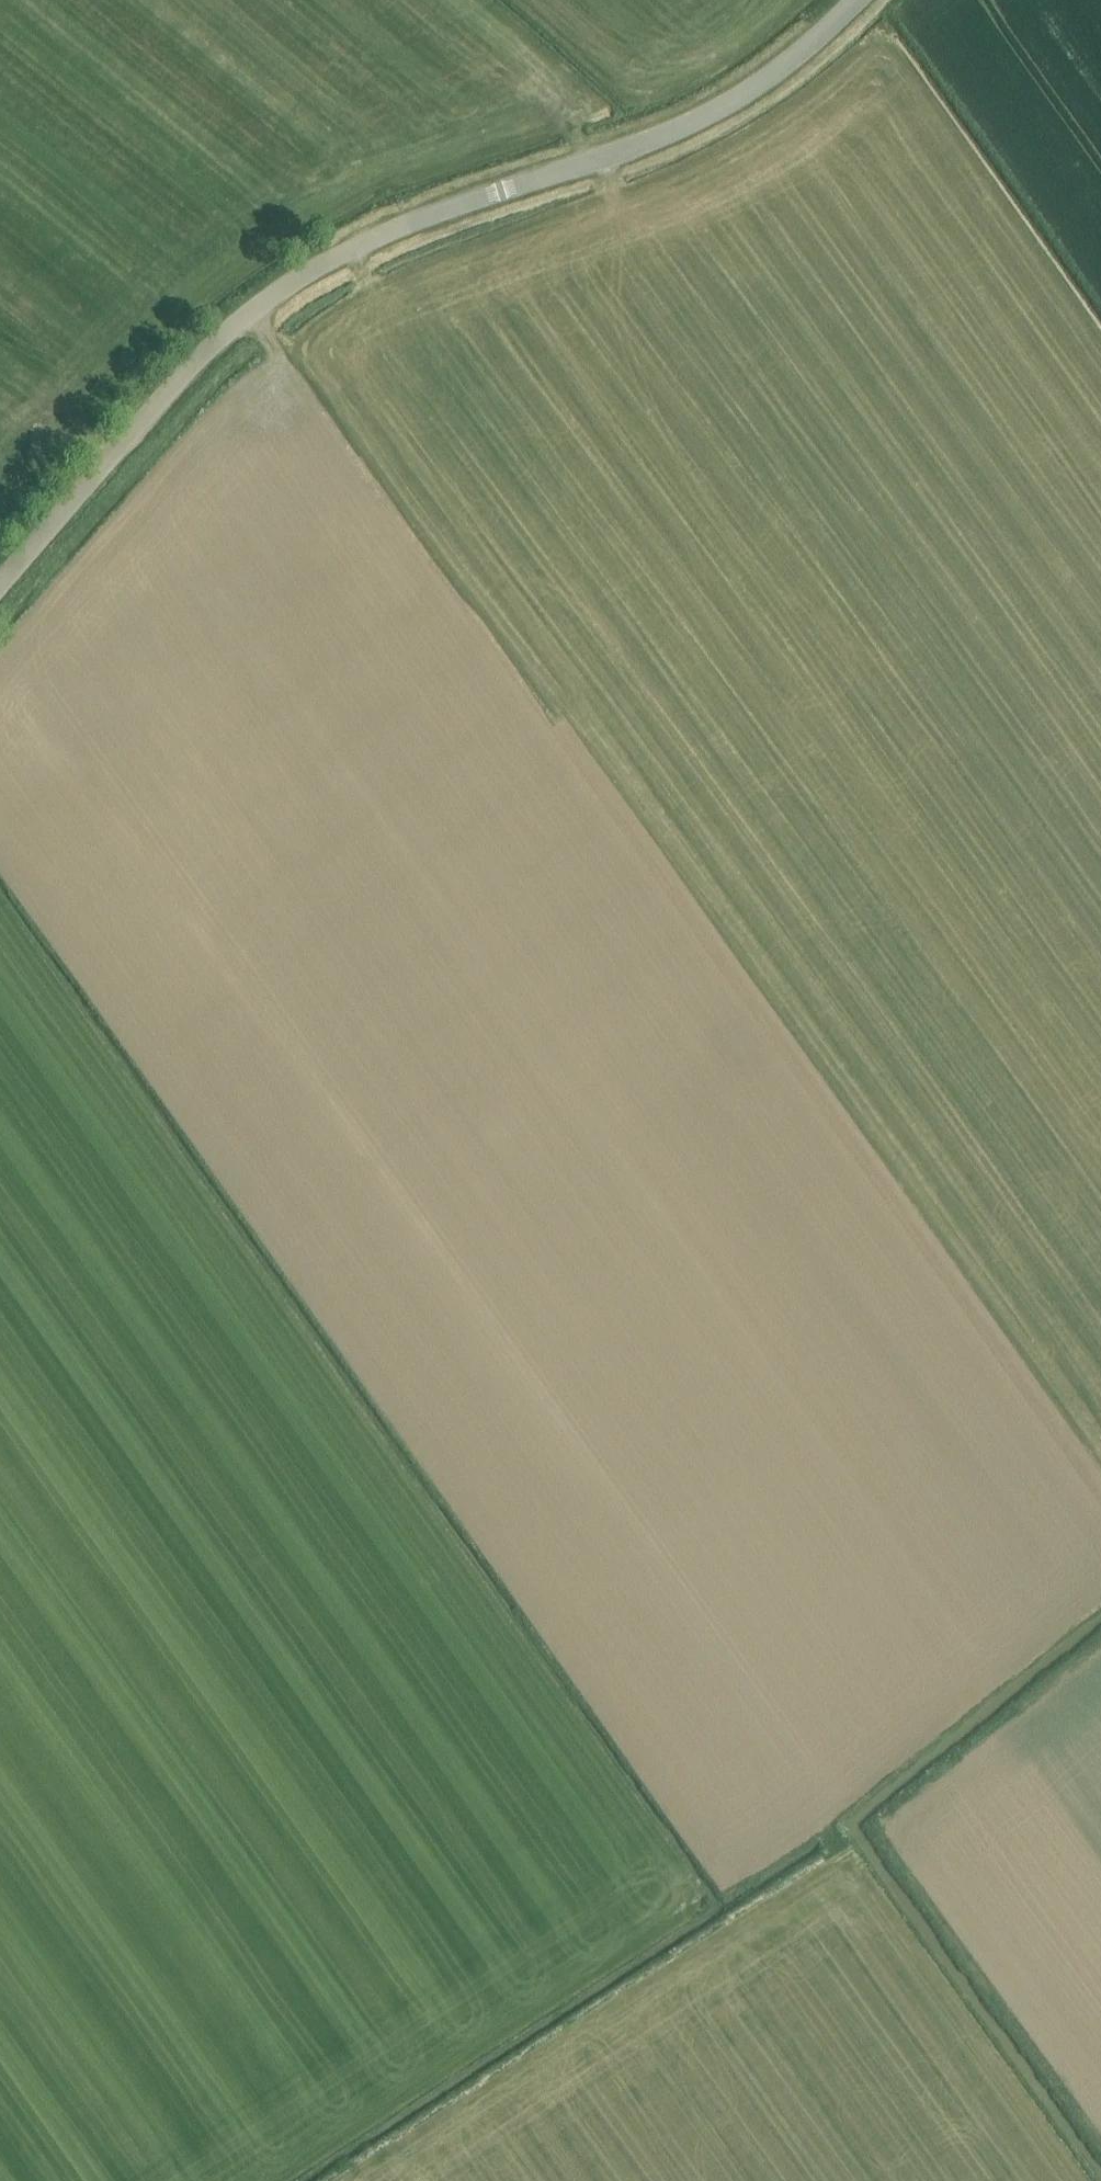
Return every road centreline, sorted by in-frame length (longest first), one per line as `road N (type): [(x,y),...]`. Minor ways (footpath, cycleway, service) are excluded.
road 1 (tertiary): [(0,563),(205,346),(277,283),(365,229),(702,113),(790,55),(850,0)]

